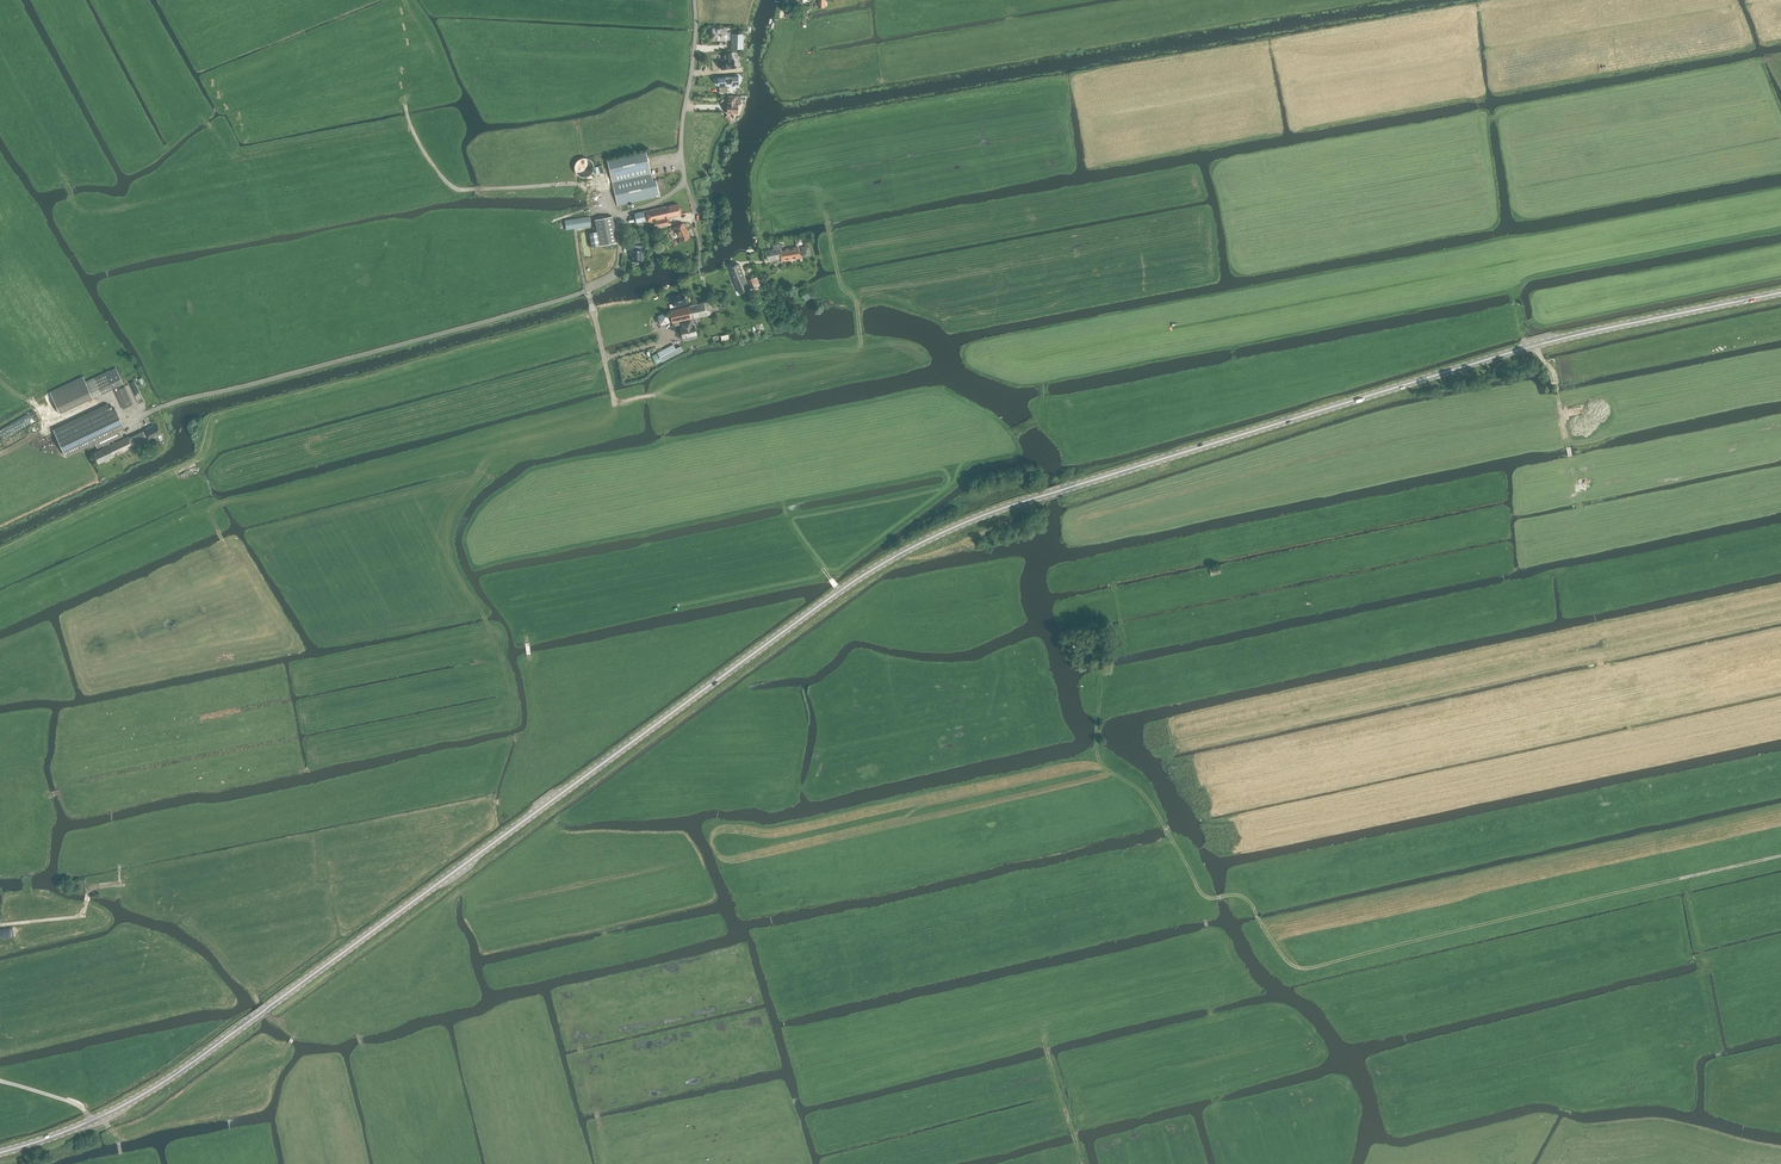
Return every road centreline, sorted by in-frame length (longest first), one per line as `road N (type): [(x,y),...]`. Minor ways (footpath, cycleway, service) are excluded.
road 1 (secondary): [(0,1152),(93,1121),(164,1083),(840,590),(924,541),(1004,507),(1528,348),(1780,294)]
road 2 (track): [(1216,898),(1249,902),(1286,961),(1305,968),(1780,854)]
road 3 (track): [(294,1036),(184,923),(119,884),(95,886),(84,915),(0,926)]
road 4 (track): [(654,395),(672,451),(762,455),(774,466),(787,516),(840,590)]
road 5 (track): [(1481,119),(1780,58)]
road 6 (track): [(403,99),(447,184),(468,191),(571,189),(596,195),(622,216)]
road 7 (track): [(1247,1163),(1227,1139),(1208,1086),(1205,897)]
road 8 (track): [(1581,518),(1554,368),(1521,333),(1512,287)]
road 9 (track): [(1216,898),(1205,897),(1147,798),(1101,764),(1098,718)]
road 10 (unclassified): [(685,182),(680,151),(695,0)]
road 11 (unclassified): [(587,292),(618,272),(622,216),(685,182)]
road 12 (track): [(0,454),(112,397),(128,422)]

